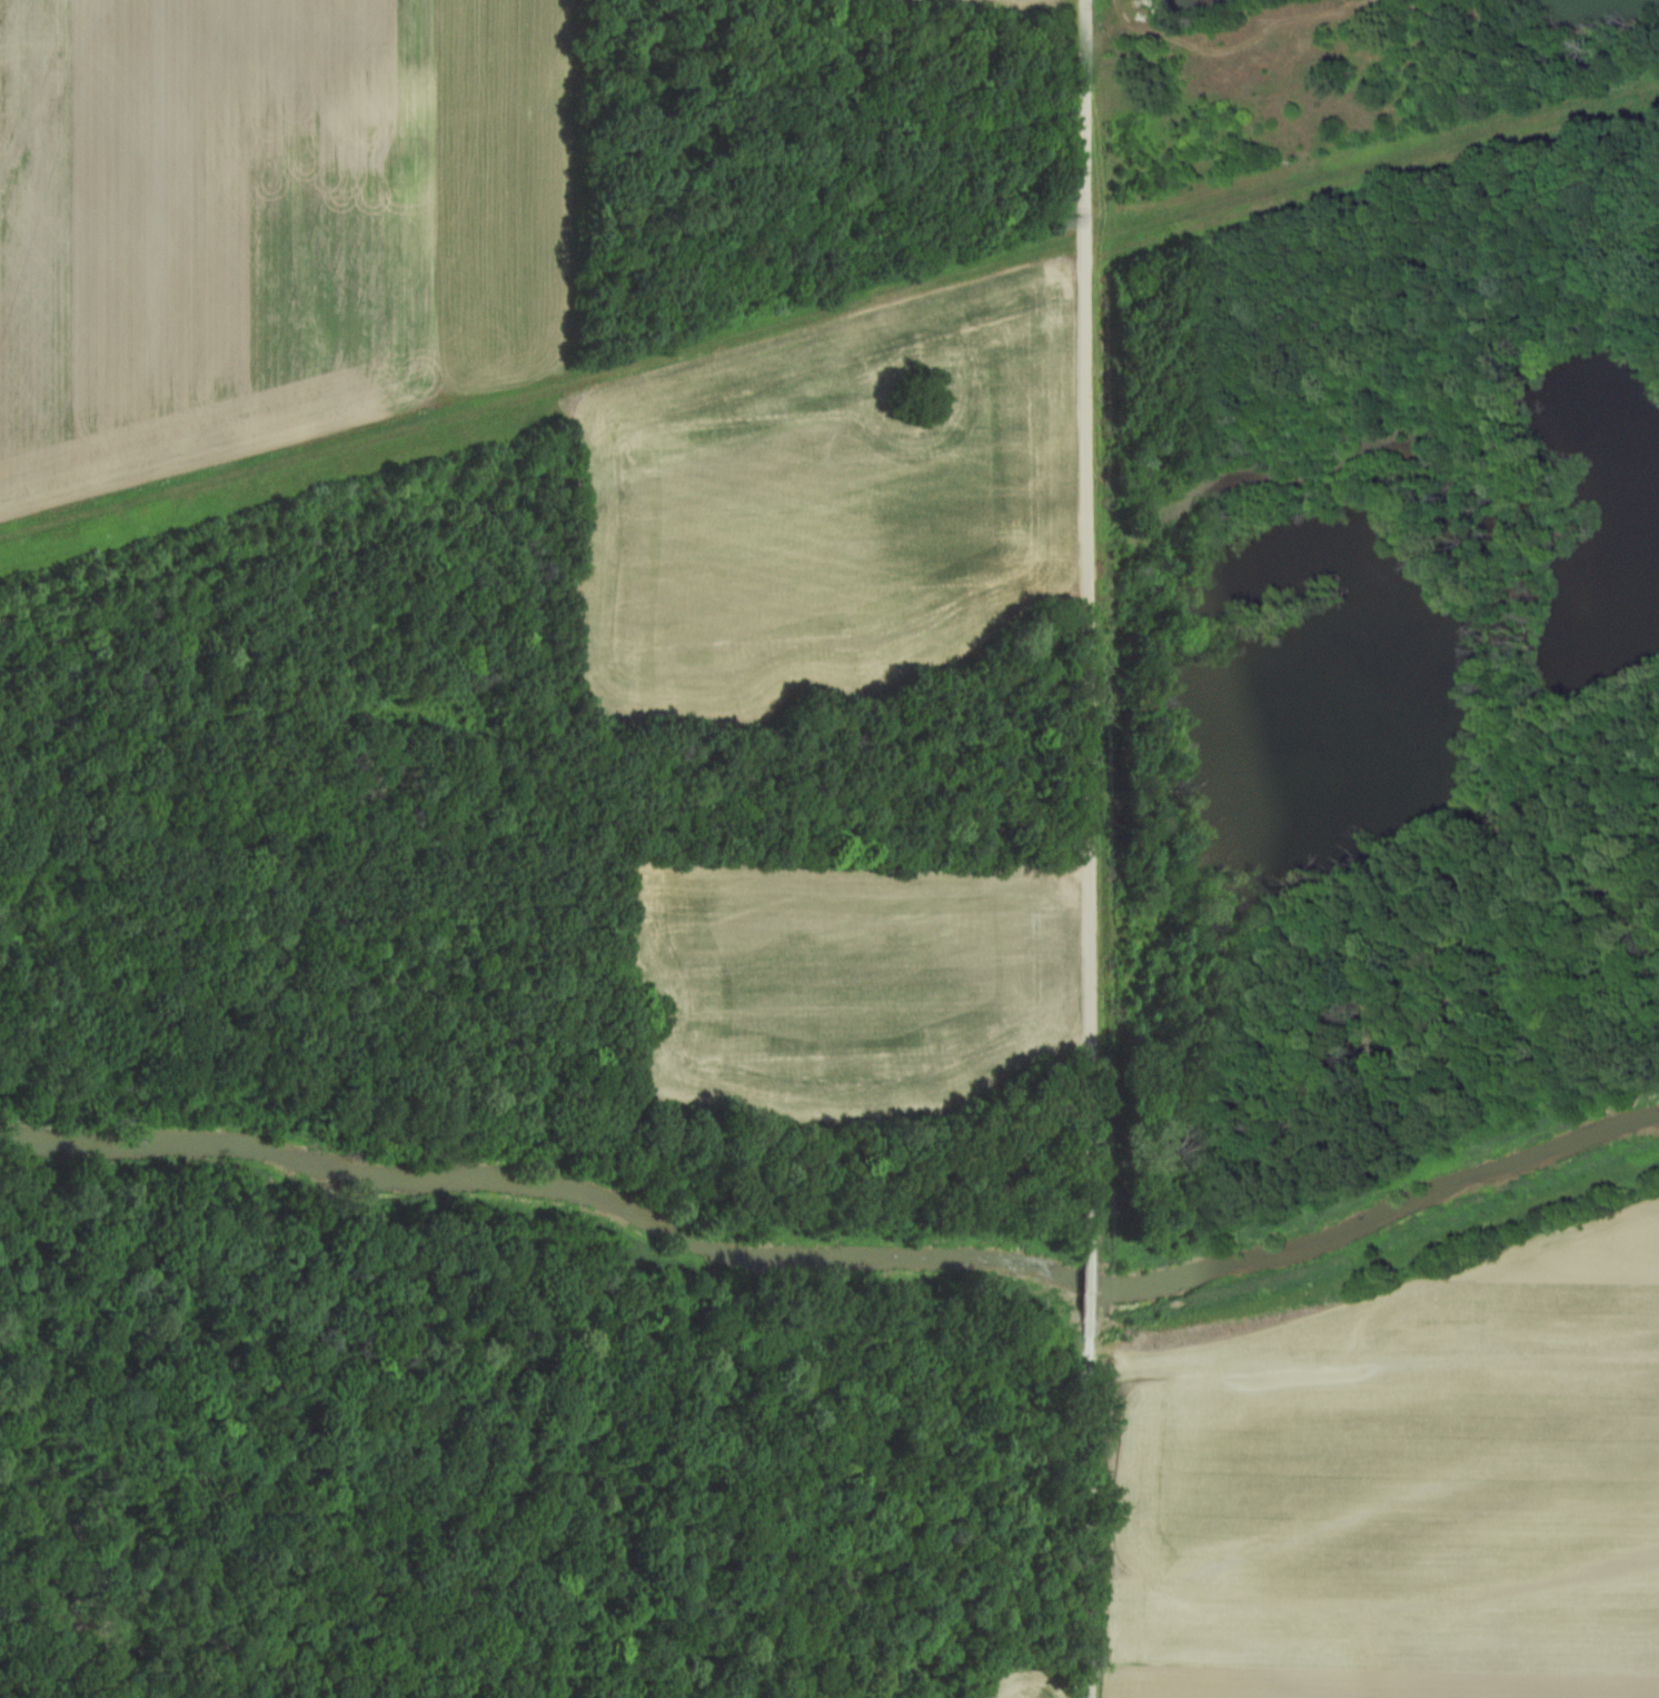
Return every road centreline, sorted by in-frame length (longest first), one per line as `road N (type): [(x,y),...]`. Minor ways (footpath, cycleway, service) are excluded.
road 1 (residential): [(1092,1249),(1087,0)]
road 2 (residential): [(1091,1697),(1091,1321)]

